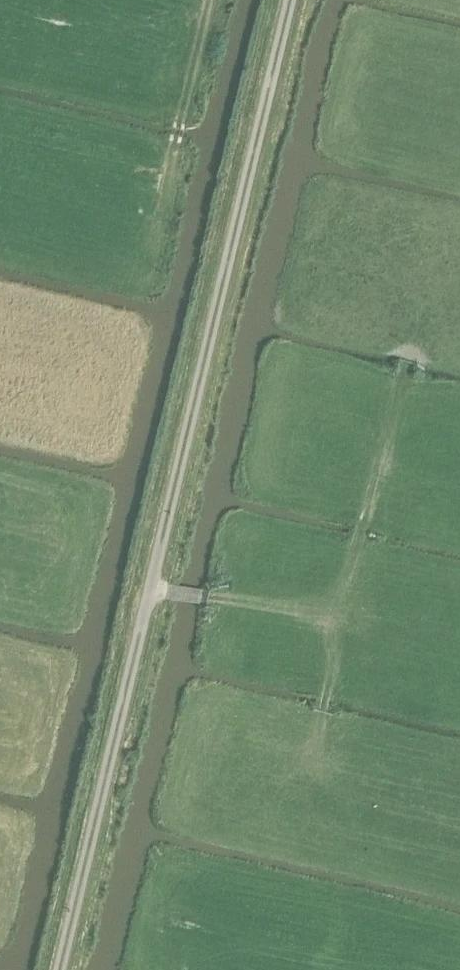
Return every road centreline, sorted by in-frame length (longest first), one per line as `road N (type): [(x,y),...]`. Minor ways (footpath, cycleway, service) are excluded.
road 1 (track): [(409,360),(341,625),(324,736)]
road 2 (track): [(459,652),(220,603)]
road 3 (track): [(175,143),(209,0)]

